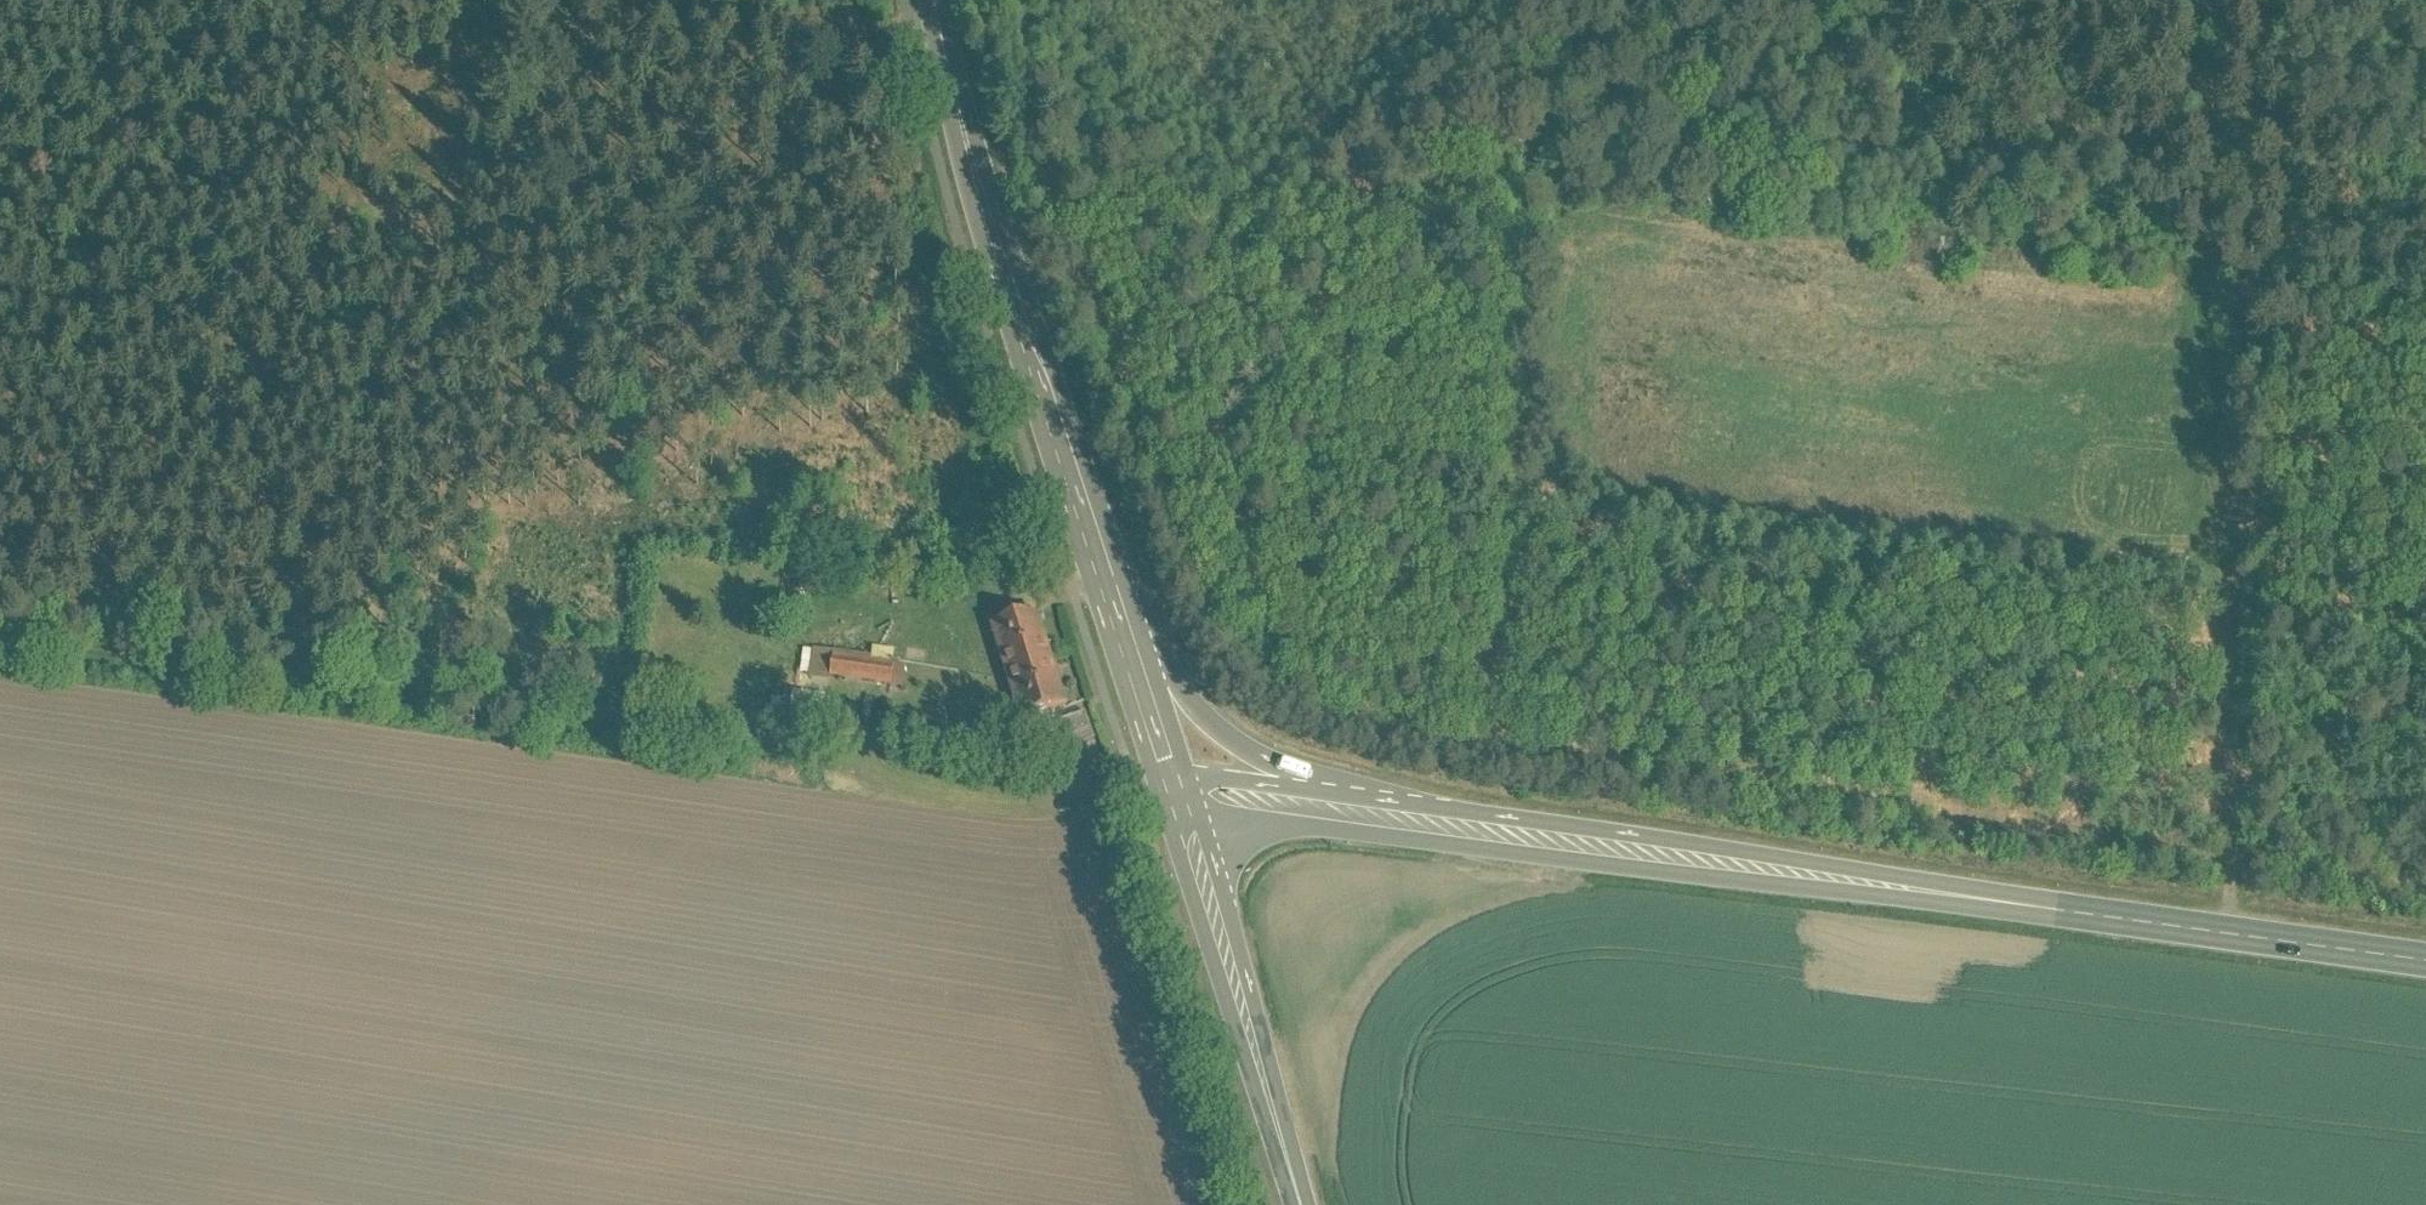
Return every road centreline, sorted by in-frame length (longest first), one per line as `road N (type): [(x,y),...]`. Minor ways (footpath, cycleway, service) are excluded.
road 1 (secondary): [(2425,963),(1219,796),(1177,799)]
road 2 (track): [(0,625),(1122,777),(1169,774)]
road 3 (secondary): [(1177,799),(1039,387),(963,123),(937,0)]
road 4 (tertiary): [(1300,1204),(1177,799)]

